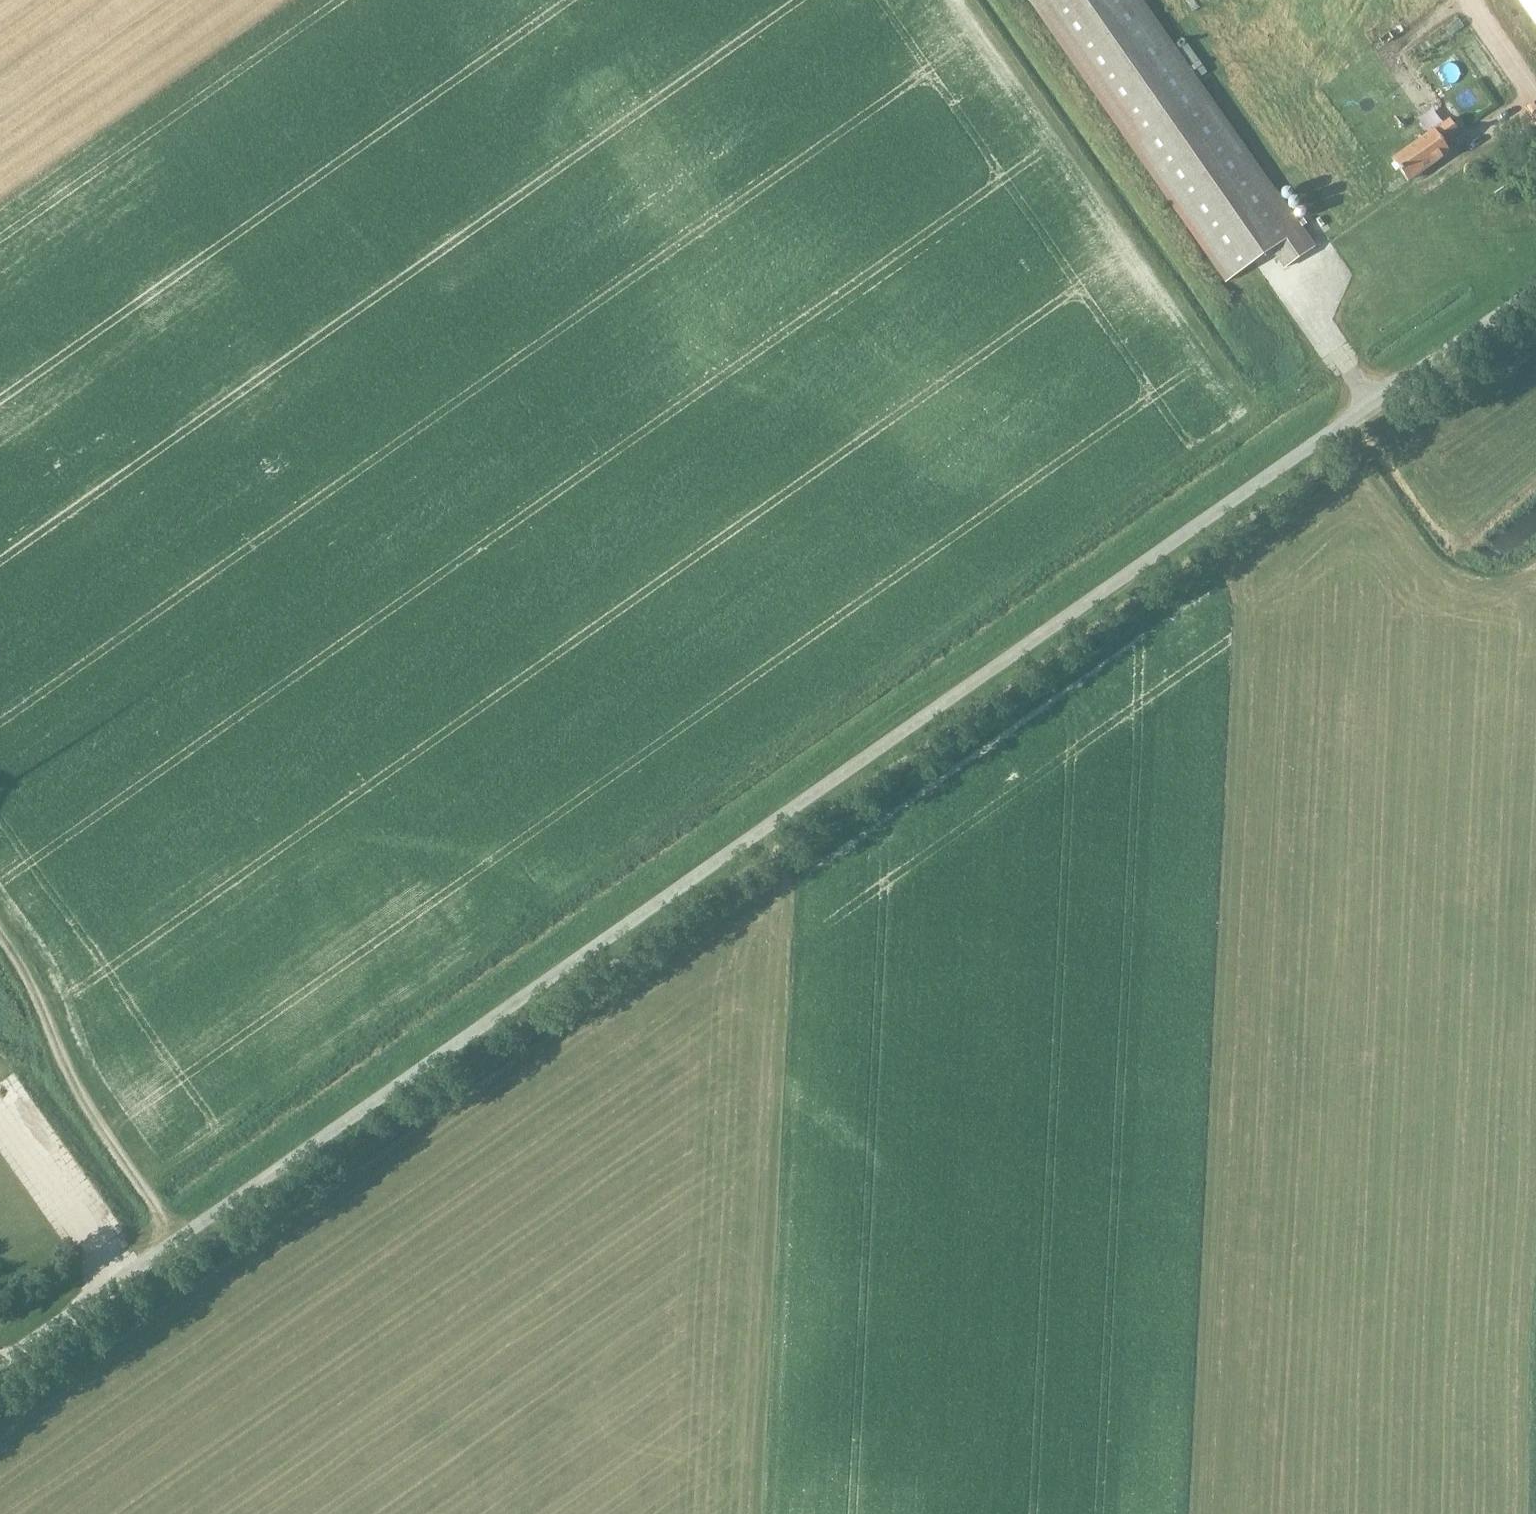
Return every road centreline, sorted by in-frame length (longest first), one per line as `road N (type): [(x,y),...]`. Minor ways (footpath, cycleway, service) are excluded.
road 1 (unclassified): [(0,1363),(1535,290)]

